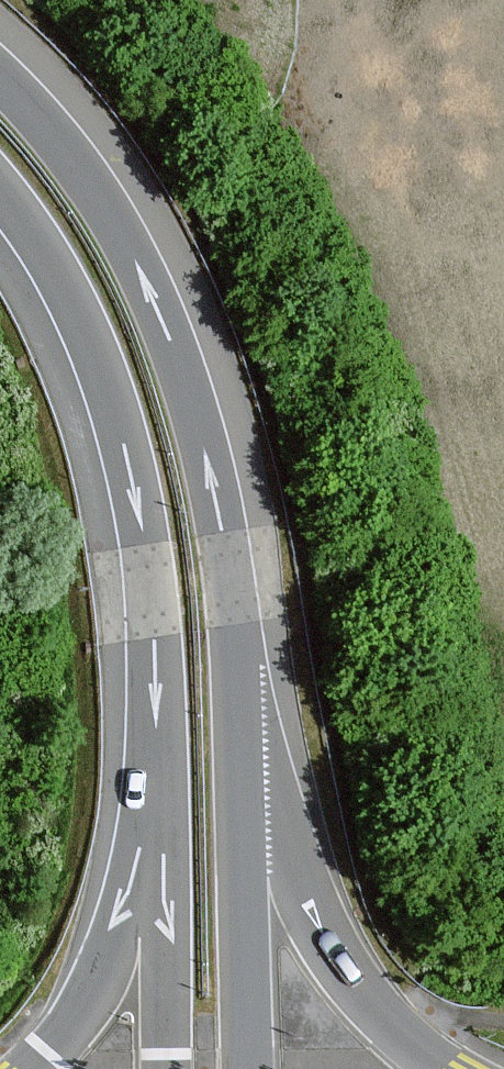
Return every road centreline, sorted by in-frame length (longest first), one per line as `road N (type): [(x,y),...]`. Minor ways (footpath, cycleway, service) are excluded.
road 1 (motorway): [(240,756),(225,553),(188,386),(111,212),(71,152),(0,76)]
road 2 (motorway): [(0,195),(69,299),(118,428),(154,648),(158,865)]
road 3 (motorway): [(442,1068),(367,999),(338,957),(240,756)]
road 4 (motorway): [(249,1068),(240,756)]
road 5 (motorway): [(158,865),(91,997),(32,1068)]
road 6 (motorway): [(158,865),(165,1068)]

